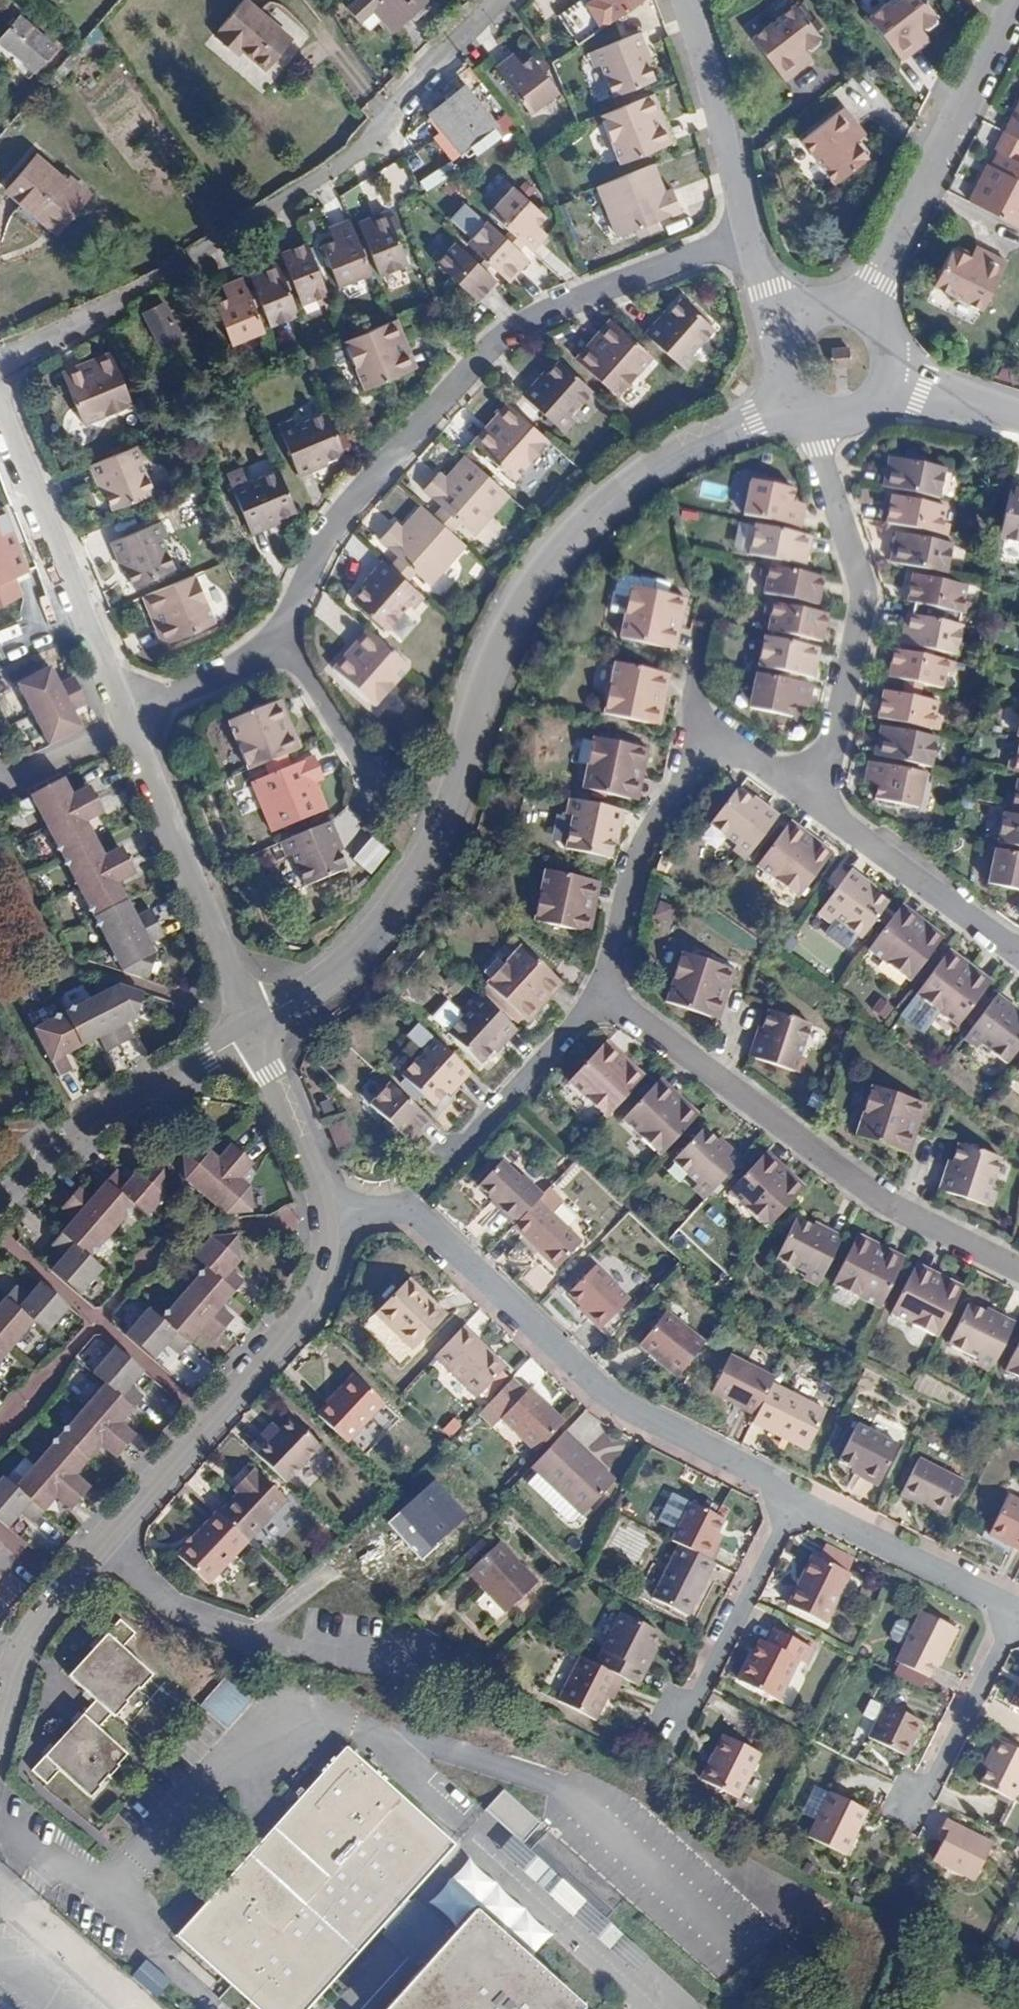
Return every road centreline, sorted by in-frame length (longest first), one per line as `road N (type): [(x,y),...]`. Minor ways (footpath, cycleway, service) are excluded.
road 1 (residential): [(247,1032),(366,942),(438,840),(504,643),(585,526),(676,456),(786,401)]
road 2 (residential): [(281,637),(323,545),(488,343),(613,283),(748,240)]
road 3 (residential): [(502,0),(384,139),(188,257),(0,356)]
road 4 (residential): [(329,1217),(409,1209),(614,1398),(796,1497)]
road 5 (residential): [(1018,1273),(832,1166),(600,992)]
road 6 (residential): [(92,1554),(318,1300),(329,1217)]
road 7 (residential): [(819,420),(820,455),(865,608),(812,800)]
road 8 (residential): [(1015,0),(858,309)]
road 9 (residential): [(0,428),(131,722)]
road 10 (residential): [(134,732),(247,1032)]
road 11 (residential): [(0,1203),(66,1145),(247,1032)]
road 12 (residential): [(600,992),(643,860),(678,796),(698,731)]
road 13 (residential): [(812,800),(1018,952)]
road 14 (residential): [(796,1497),(694,1705),(675,1716)]
road 15 (residential): [(683,0),(748,240)]
road 16 (residential): [(796,1497),(1018,1607)]
road 17 (residential): [(448,1168),(600,992)]
road 18 (residential): [(1018,1611),(932,1782),(904,1805)]
road 19 (residential): [(329,1217),(247,1032)]
road 20 (residential): [(0,1718),(32,1632),(92,1554)]
road 21 (residential): [(281,637),(372,796)]
road 22 (residential): [(92,1554),(204,1614),(248,1627)]
road 23 (residential): [(131,722),(281,637)]
road 24 (residential): [(248,1627),(395,1668)]
road 25 (residential): [(134,732),(0,792)]
road 26 (residential): [(888,377),(1018,421)]
road 27 (residential): [(698,731),(812,800)]

